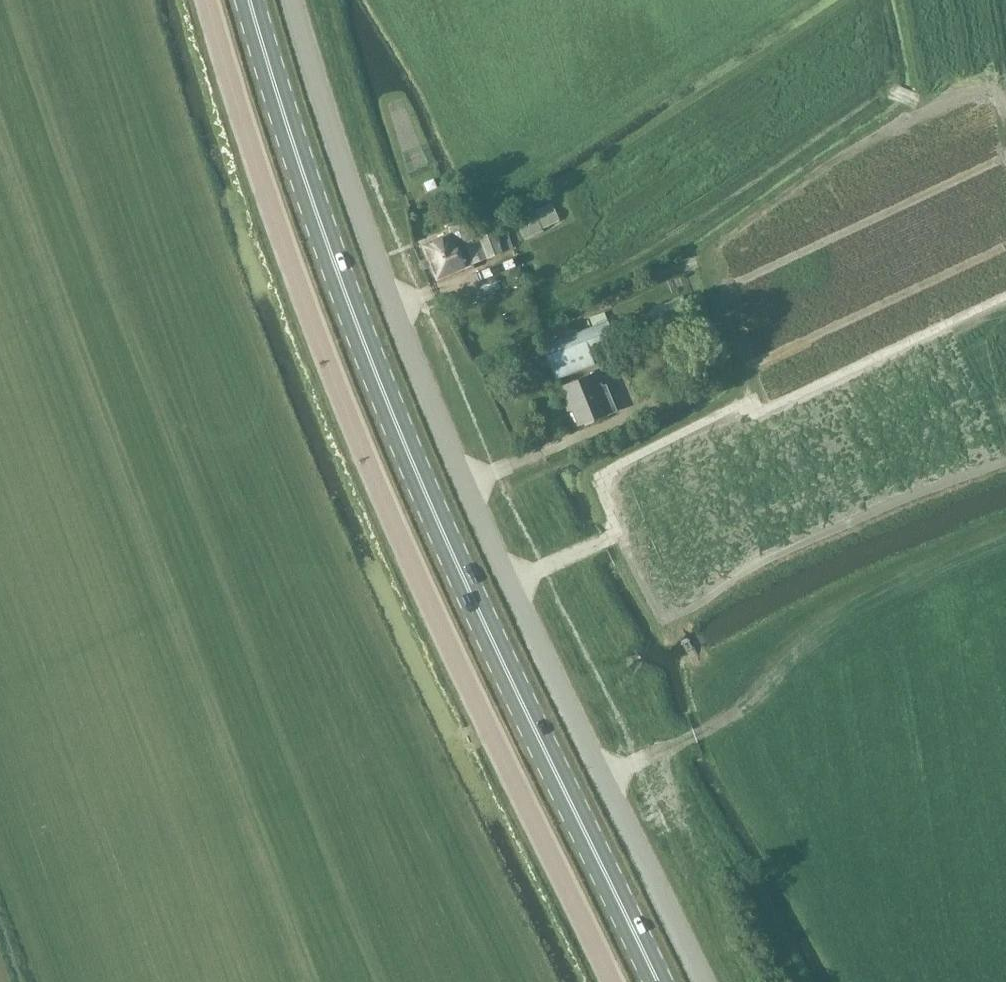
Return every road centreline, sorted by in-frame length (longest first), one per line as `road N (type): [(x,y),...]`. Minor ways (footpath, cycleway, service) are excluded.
road 1 (unclassified): [(292,0),(350,187),(448,438),(702,981)]
road 2 (primary): [(656,981),(408,455),(304,179),(249,0)]
road 3 (unclassified): [(209,0),(285,249),(363,449),(610,981)]

